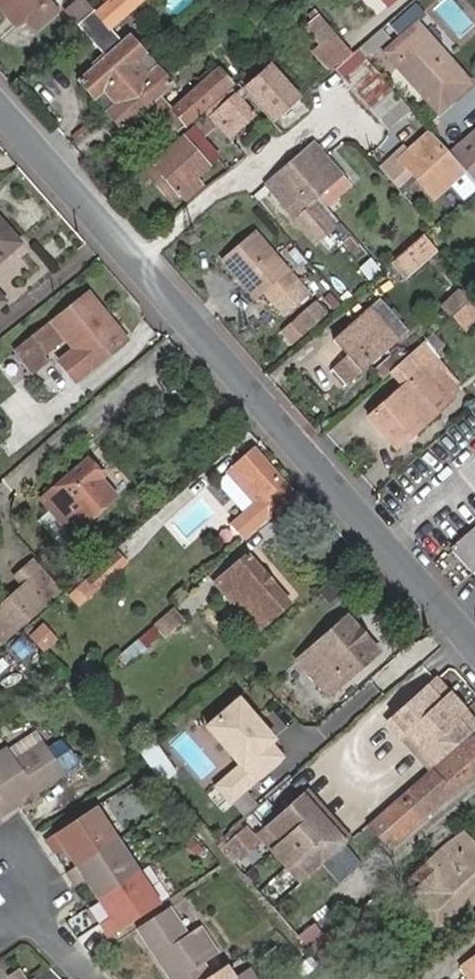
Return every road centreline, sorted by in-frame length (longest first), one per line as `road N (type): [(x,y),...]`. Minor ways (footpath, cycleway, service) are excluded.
road 1 (tertiary): [(474,646),(0,102)]

